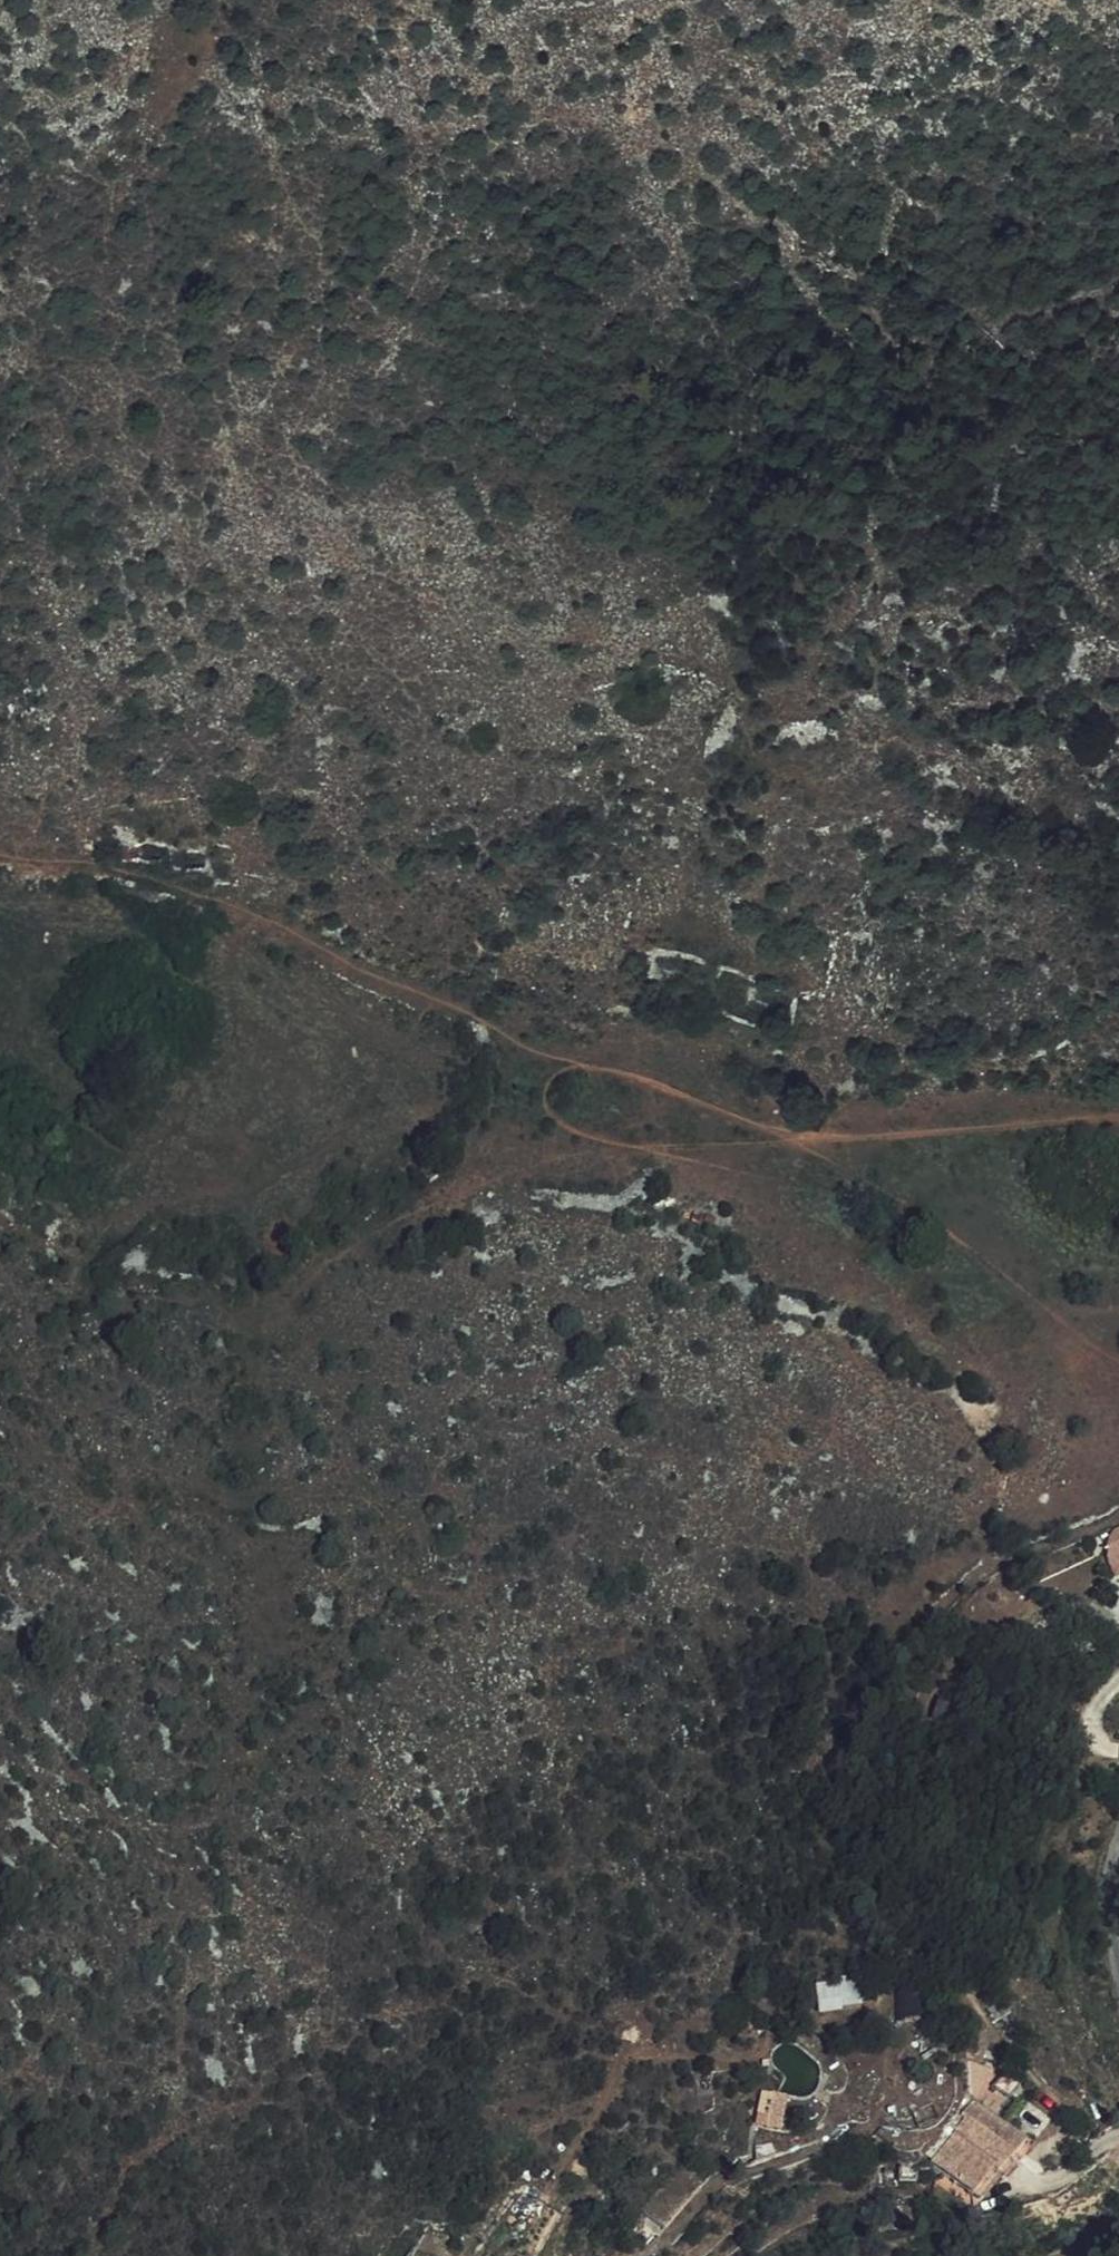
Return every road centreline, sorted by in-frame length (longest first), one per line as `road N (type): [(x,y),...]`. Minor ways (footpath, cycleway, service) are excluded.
road 1 (track): [(786,1137),(640,1142),(545,1165),(393,1227),(277,1311),(255,1315),(209,1301)]

